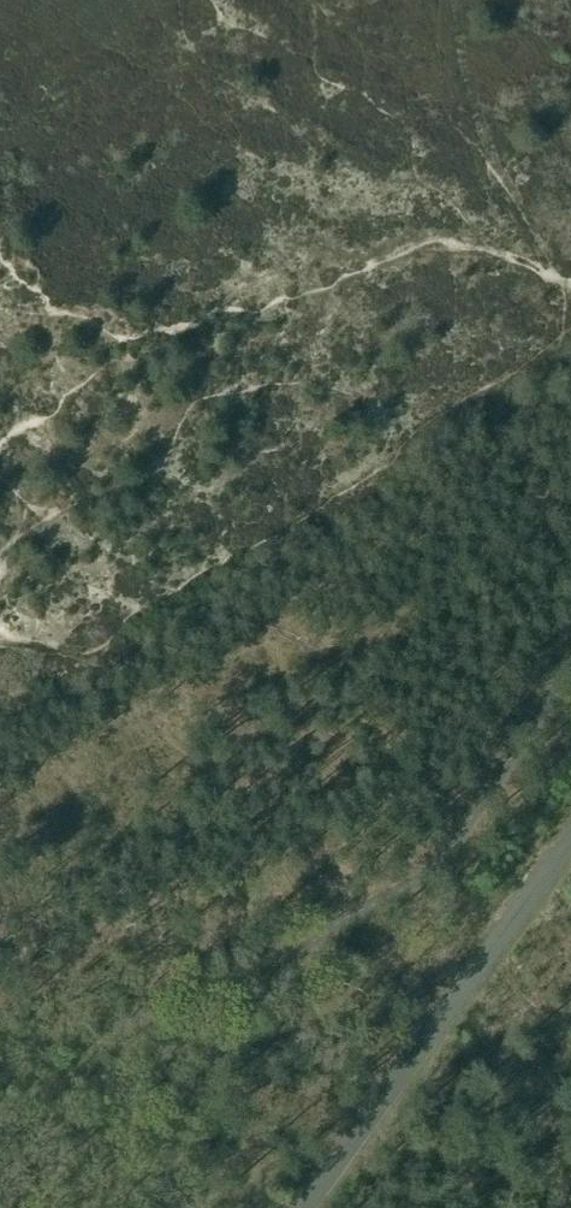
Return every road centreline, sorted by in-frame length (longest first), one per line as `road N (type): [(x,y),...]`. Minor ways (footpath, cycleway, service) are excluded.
road 1 (tertiary): [(303,1207),(570,841)]

